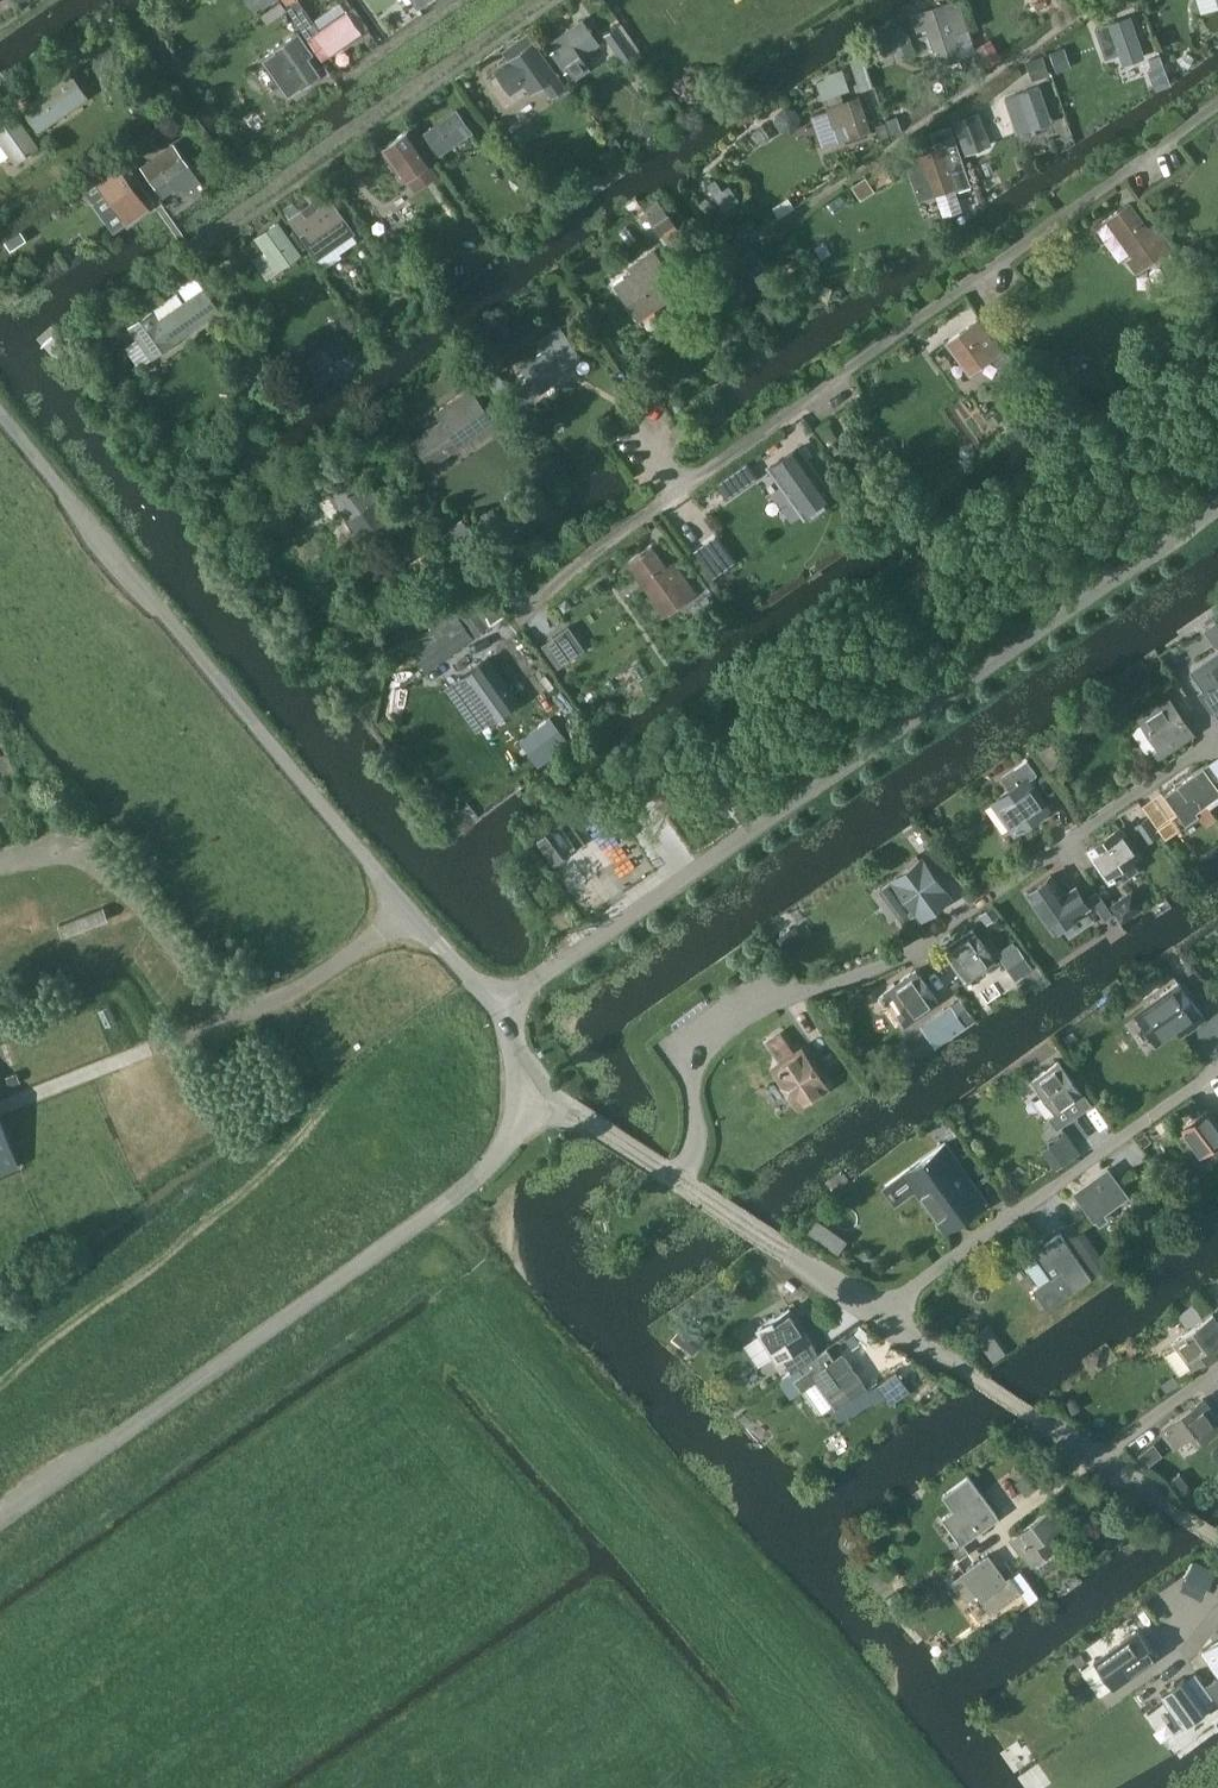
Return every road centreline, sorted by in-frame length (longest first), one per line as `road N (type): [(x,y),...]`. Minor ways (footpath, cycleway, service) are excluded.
road 1 (unclassified): [(499,1005),(1217,507)]
road 2 (residential): [(524,608),(1217,103)]
road 3 (unclassified): [(499,1005),(0,410)]
road 4 (track): [(897,1787),(436,1208)]
road 5 (residential): [(684,1174),(698,1132),(695,1055),(746,1010),(891,962),(1217,741)]
road 6 (unclassified): [(0,1515),(488,1167),(525,1098)]
road 7 (residential): [(883,1311),(1217,1070)]
road 8 (residential): [(1217,1538),(883,1311)]
road 9 (residential): [(883,1311),(684,1174)]
road 10 (residential): [(684,1174),(585,1119),(525,1098)]

